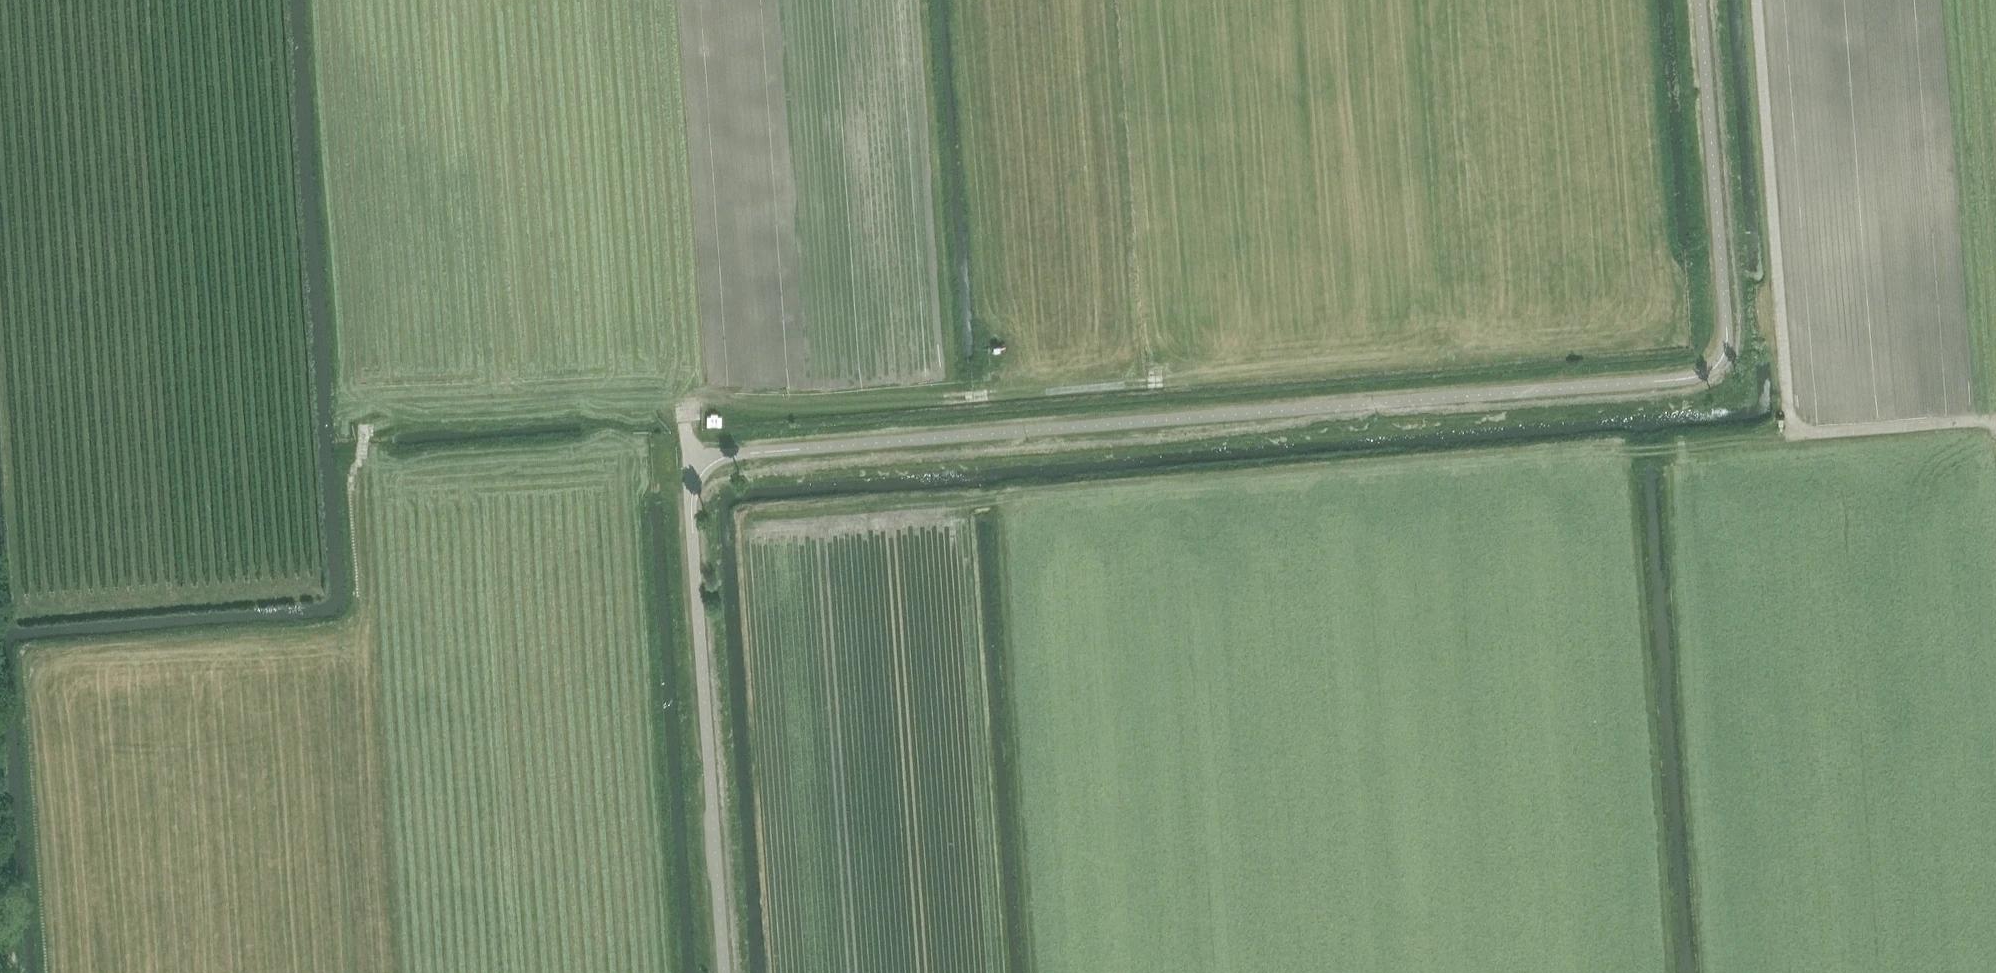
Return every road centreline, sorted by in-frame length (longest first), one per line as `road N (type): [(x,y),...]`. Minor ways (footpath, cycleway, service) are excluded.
road 1 (track): [(1995,425),(1795,435),(1759,0)]

